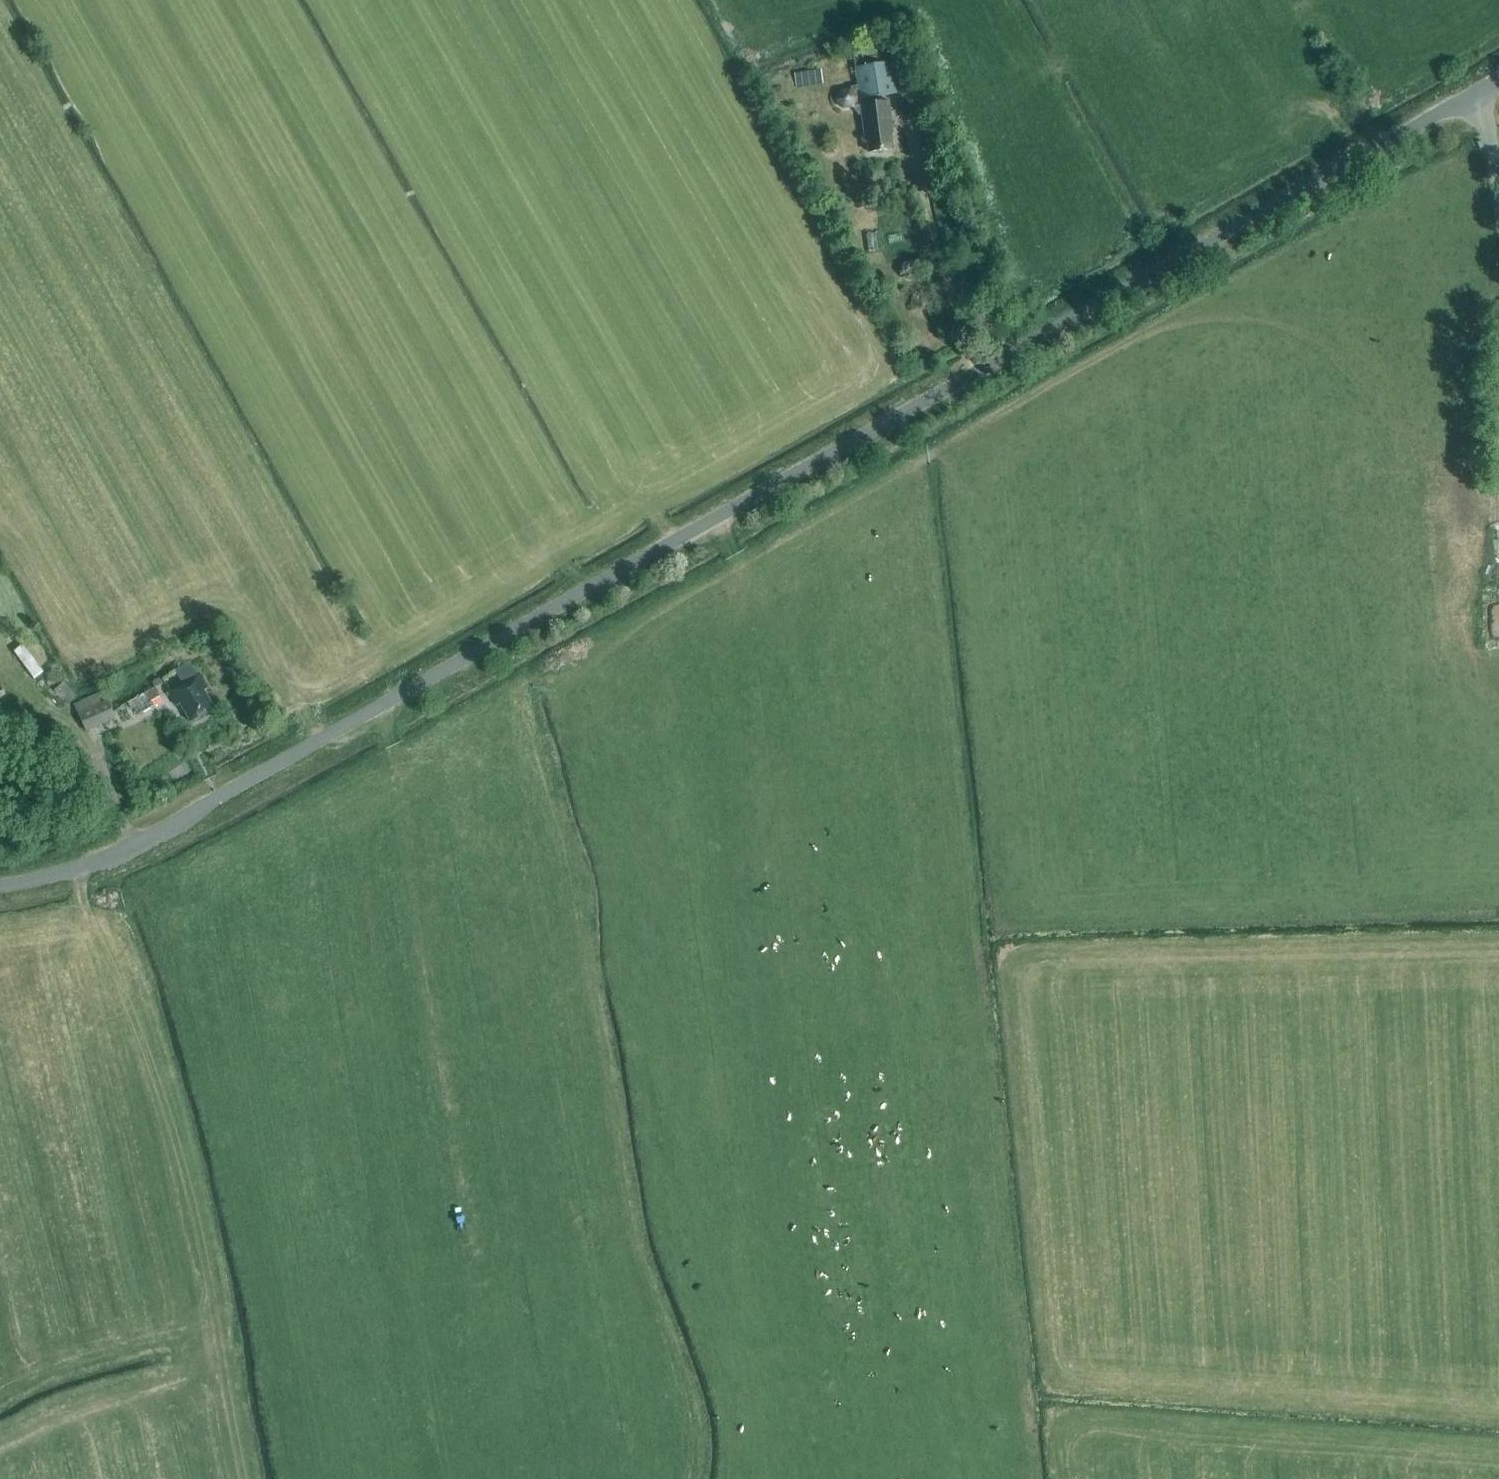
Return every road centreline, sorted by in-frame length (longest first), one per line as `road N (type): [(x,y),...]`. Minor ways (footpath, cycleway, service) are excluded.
road 1 (unclassified): [(0,892),(103,867),(204,815),(1498,83)]

